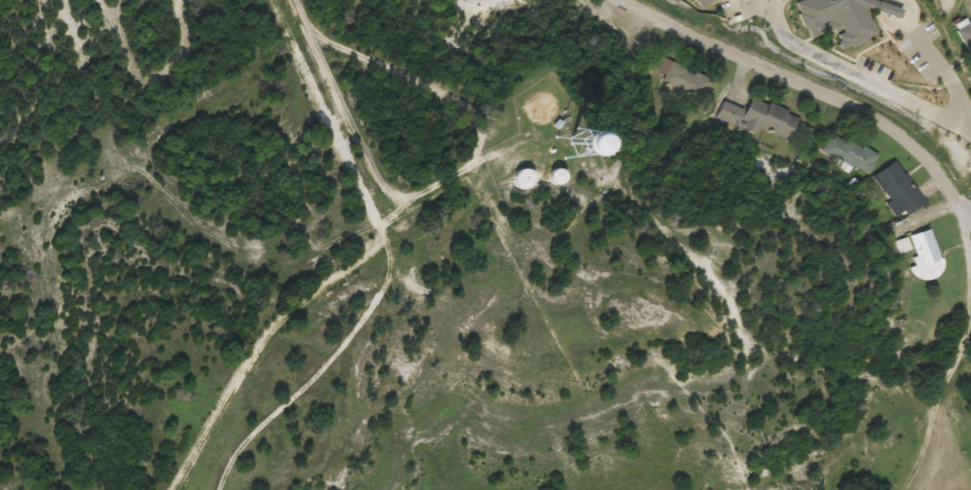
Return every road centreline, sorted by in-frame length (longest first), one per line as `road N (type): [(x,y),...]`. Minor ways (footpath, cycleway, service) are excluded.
road 1 (residential): [(606,0),(878,118),(930,162),(964,215)]
road 2 (residential): [(561,0),(634,65),(678,133),(726,232),(744,312)]
road 3 (residential): [(964,215),(970,300),(925,431)]
road 4 (residential): [(537,176),(631,127),(634,14)]

